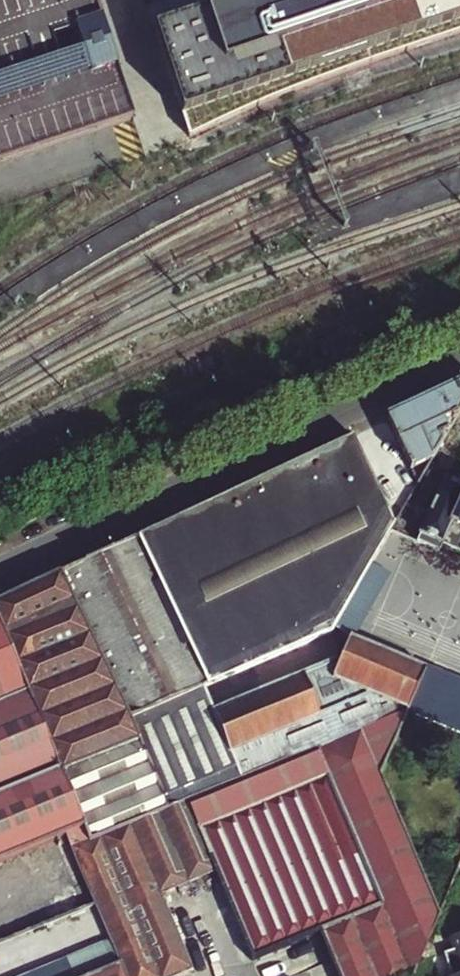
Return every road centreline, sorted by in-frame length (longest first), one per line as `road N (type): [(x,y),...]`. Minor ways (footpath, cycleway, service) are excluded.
road 1 (residential): [(0,573),(459,359)]

